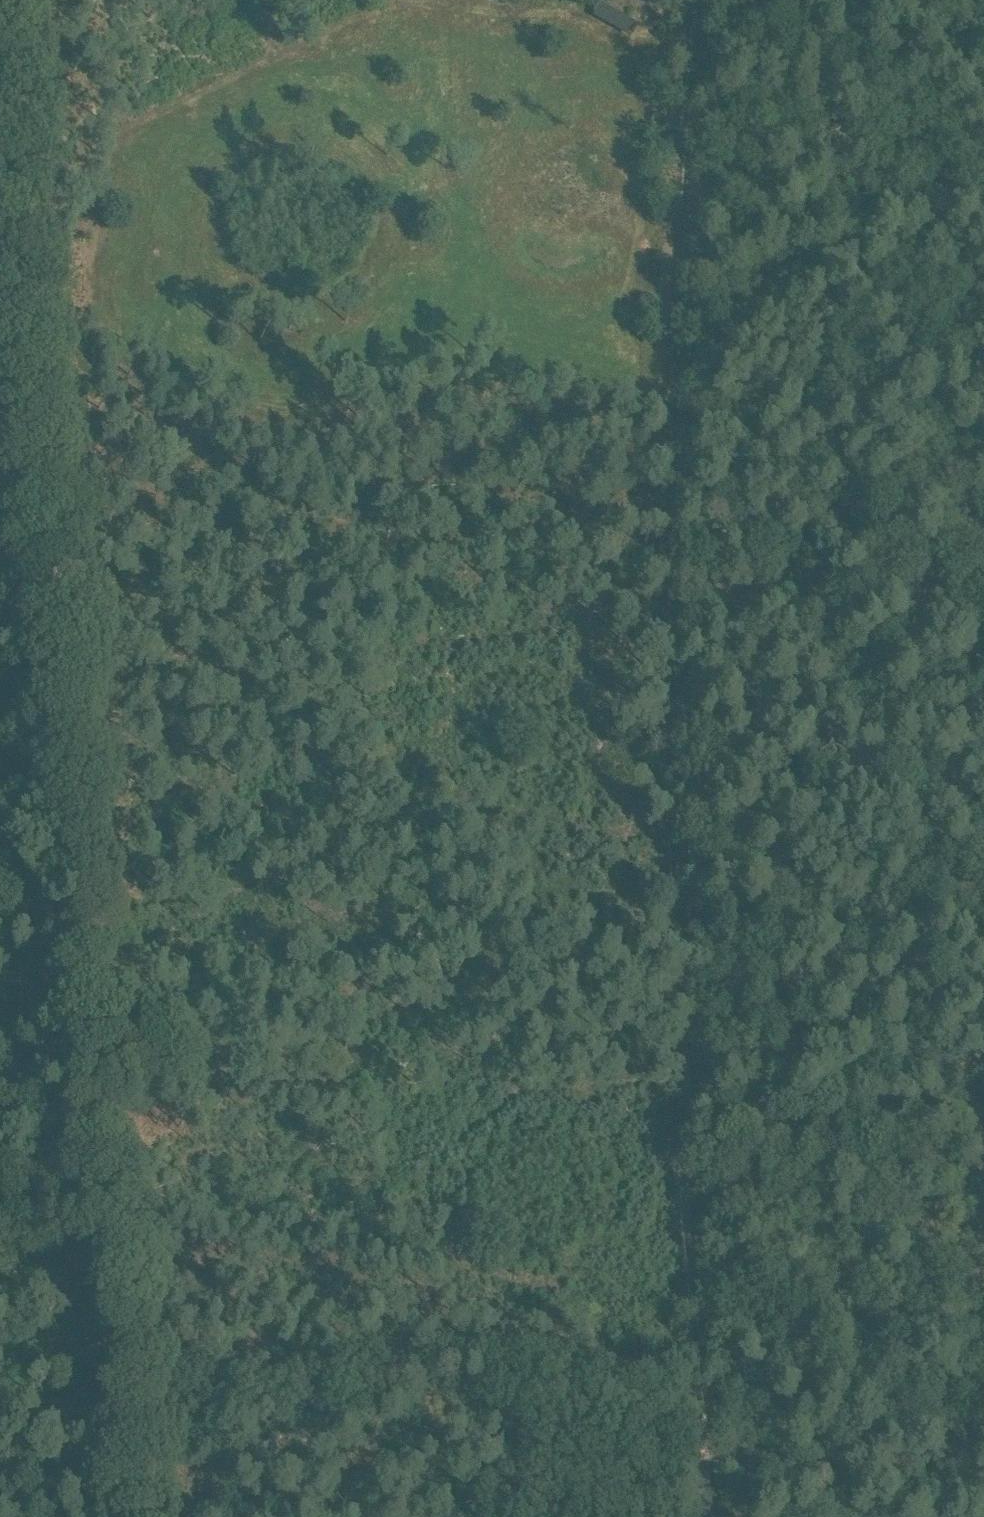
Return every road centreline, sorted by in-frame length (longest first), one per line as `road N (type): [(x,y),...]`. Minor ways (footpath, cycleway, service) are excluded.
road 1 (track): [(687,0),(674,554),(702,1356)]
road 2 (track): [(0,1513),(136,1448),(176,1403),(223,1377),(702,1356)]
road 3 (track): [(702,1356),(713,1516)]

